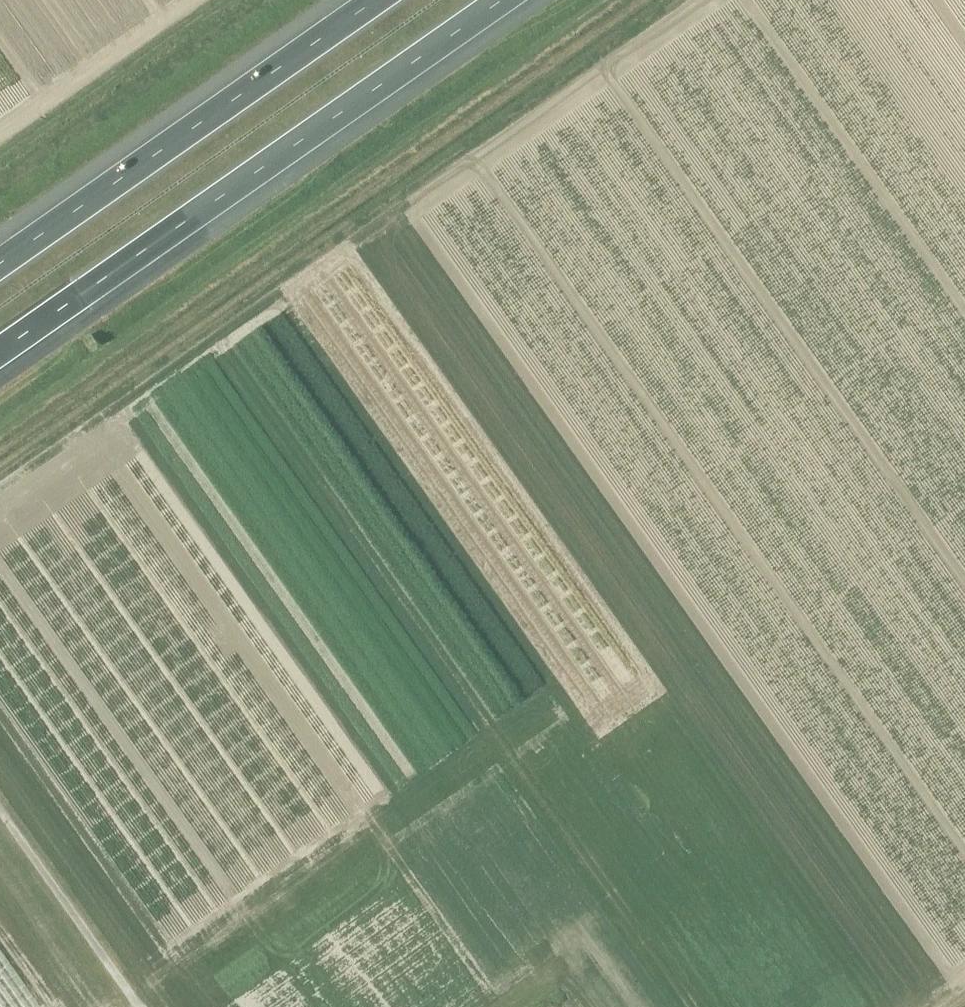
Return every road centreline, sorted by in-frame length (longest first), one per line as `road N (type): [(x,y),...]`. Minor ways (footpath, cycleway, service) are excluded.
road 1 (motorway): [(0,349),(500,0)]
road 2 (motorway): [(375,0),(0,263)]
road 3 (unclassified): [(138,1006),(0,811)]

